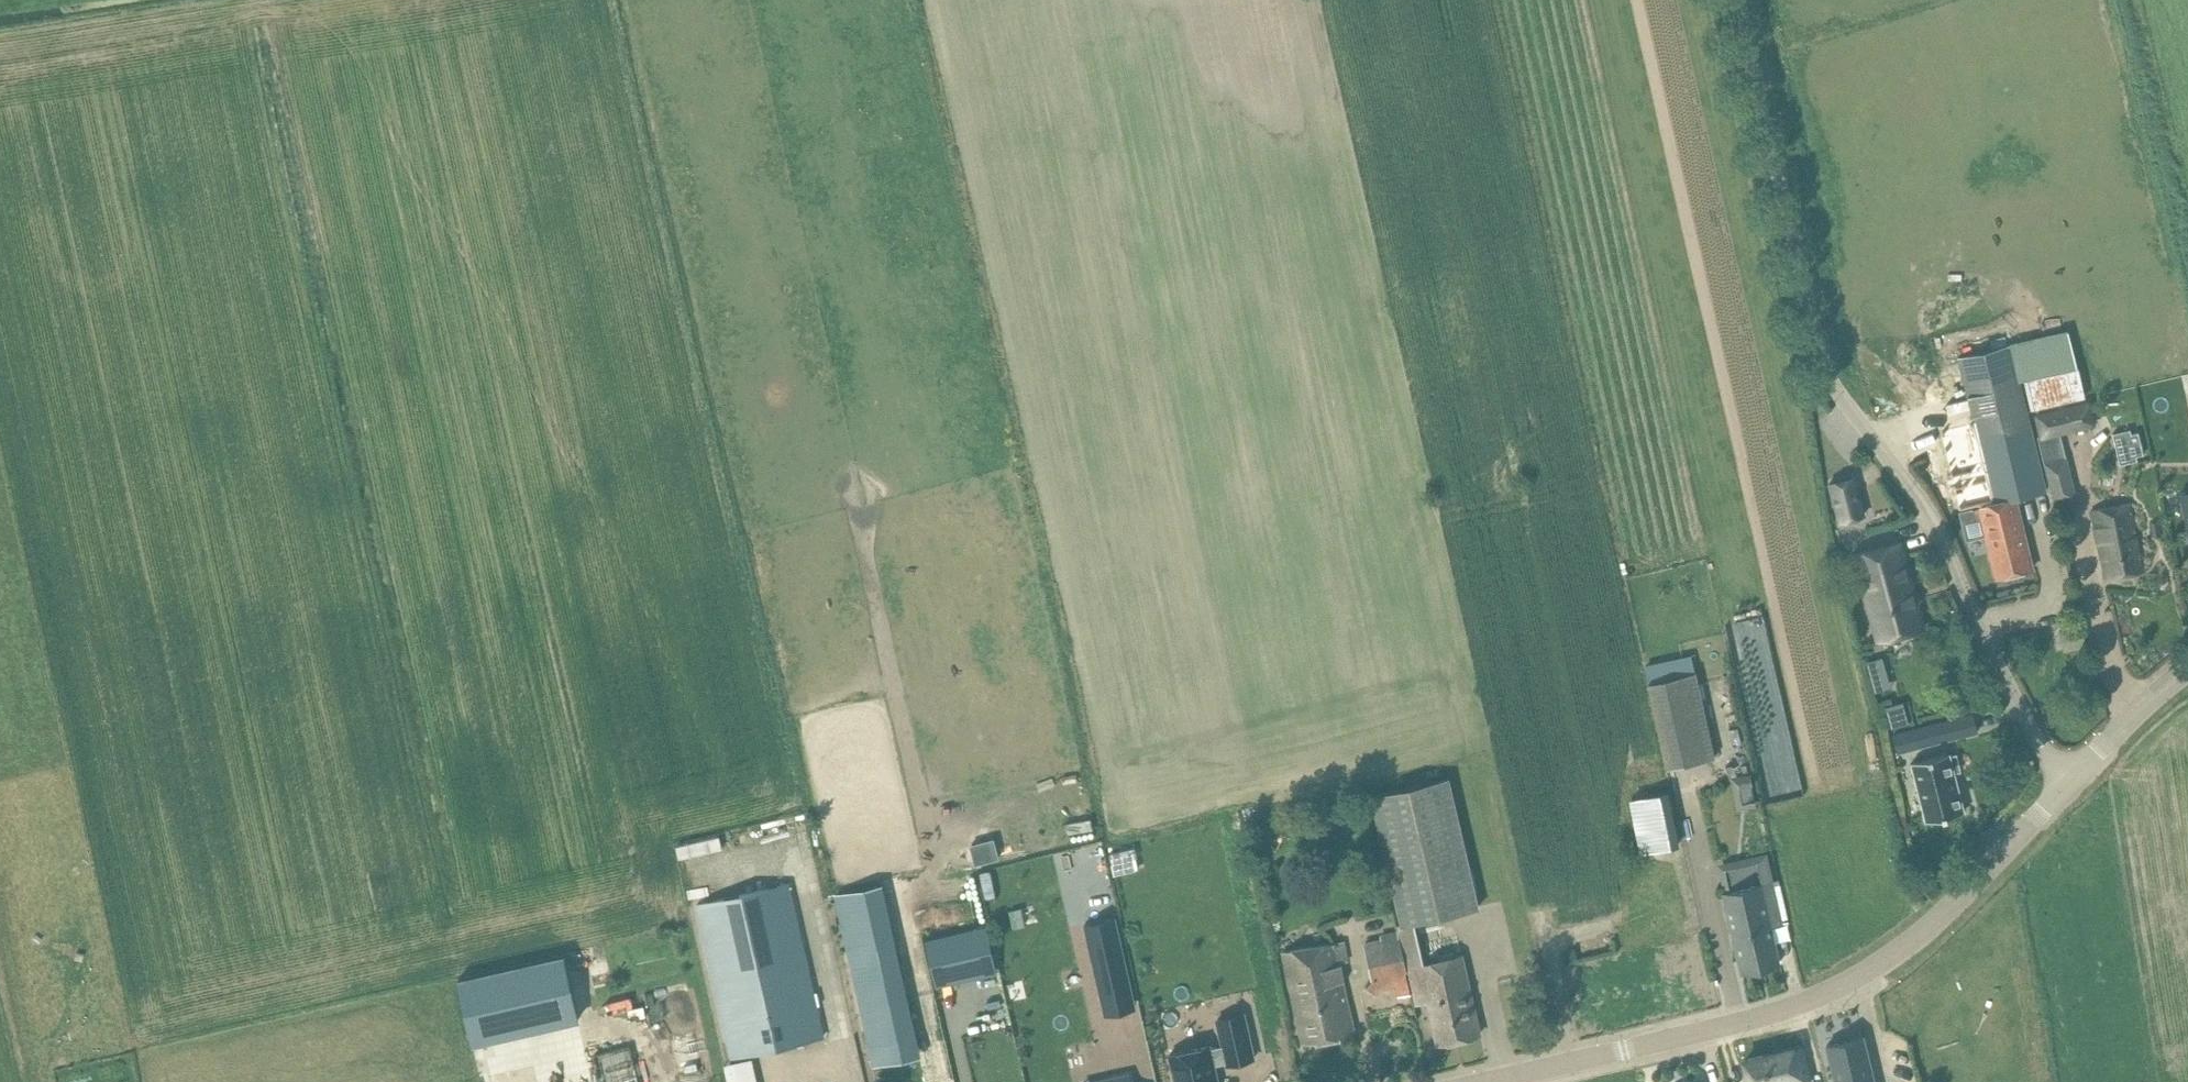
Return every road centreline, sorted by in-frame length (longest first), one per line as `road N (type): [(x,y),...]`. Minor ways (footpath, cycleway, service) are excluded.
road 1 (unclassified): [(2065,787),(1972,613),(1935,524),(1824,369),(1735,0)]
road 2 (secondary): [(1493,1081),(1785,1010),(1859,978),(1924,933),(2065,787)]
road 3 (secondary): [(2065,787),(2187,672)]

